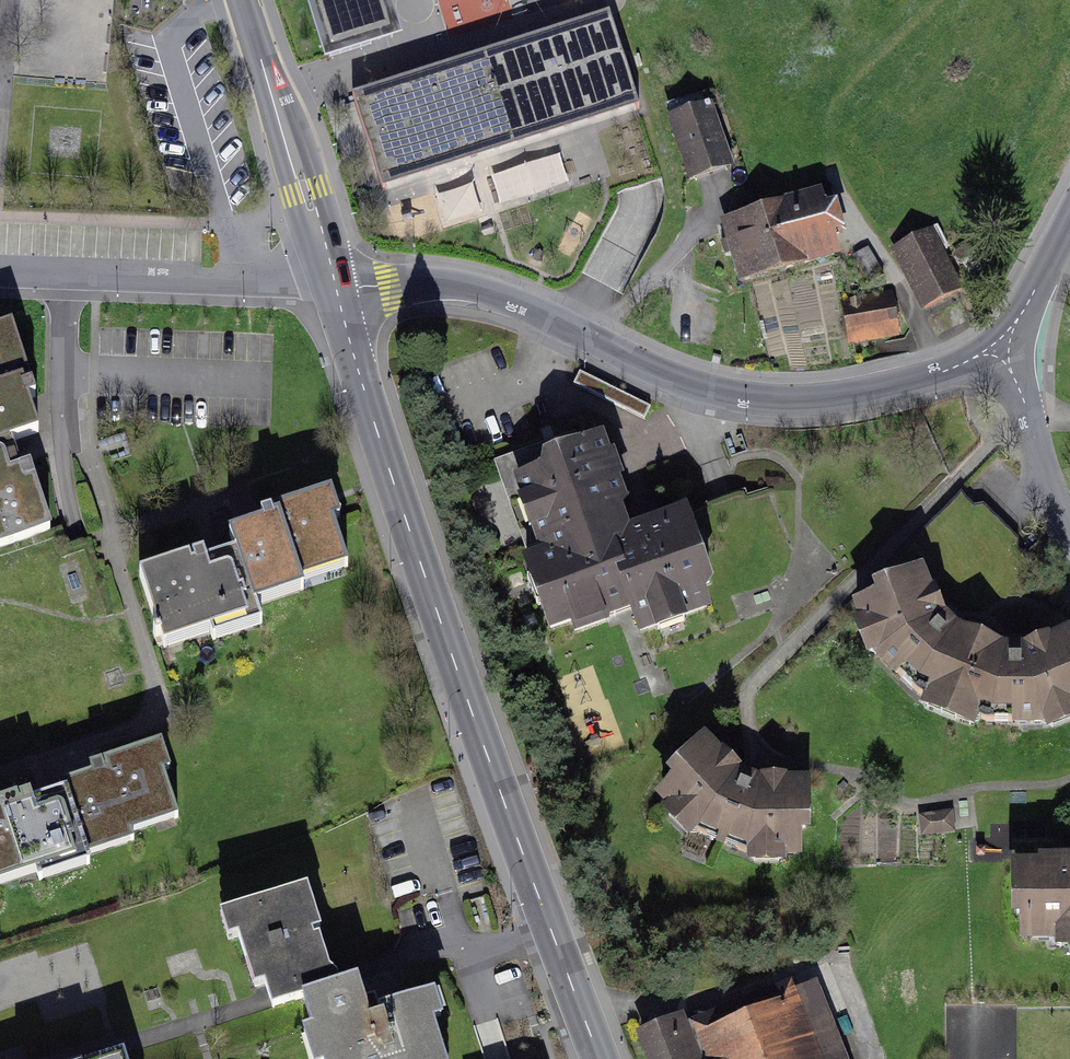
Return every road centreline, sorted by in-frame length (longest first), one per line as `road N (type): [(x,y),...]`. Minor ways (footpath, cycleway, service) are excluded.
road 1 (secondary): [(600,1058),(450,646),(334,285)]
road 2 (residential): [(1000,341),(945,371),(874,392),(806,400),(660,377),(487,296),(334,285)]
road 3 (residential): [(0,267),(334,285)]
road 4 (secondary): [(334,285),(243,0)]
road 5 (residential): [(1000,341),(1022,433),(1069,530)]
road 6 (residential): [(1069,221),(1000,341)]

